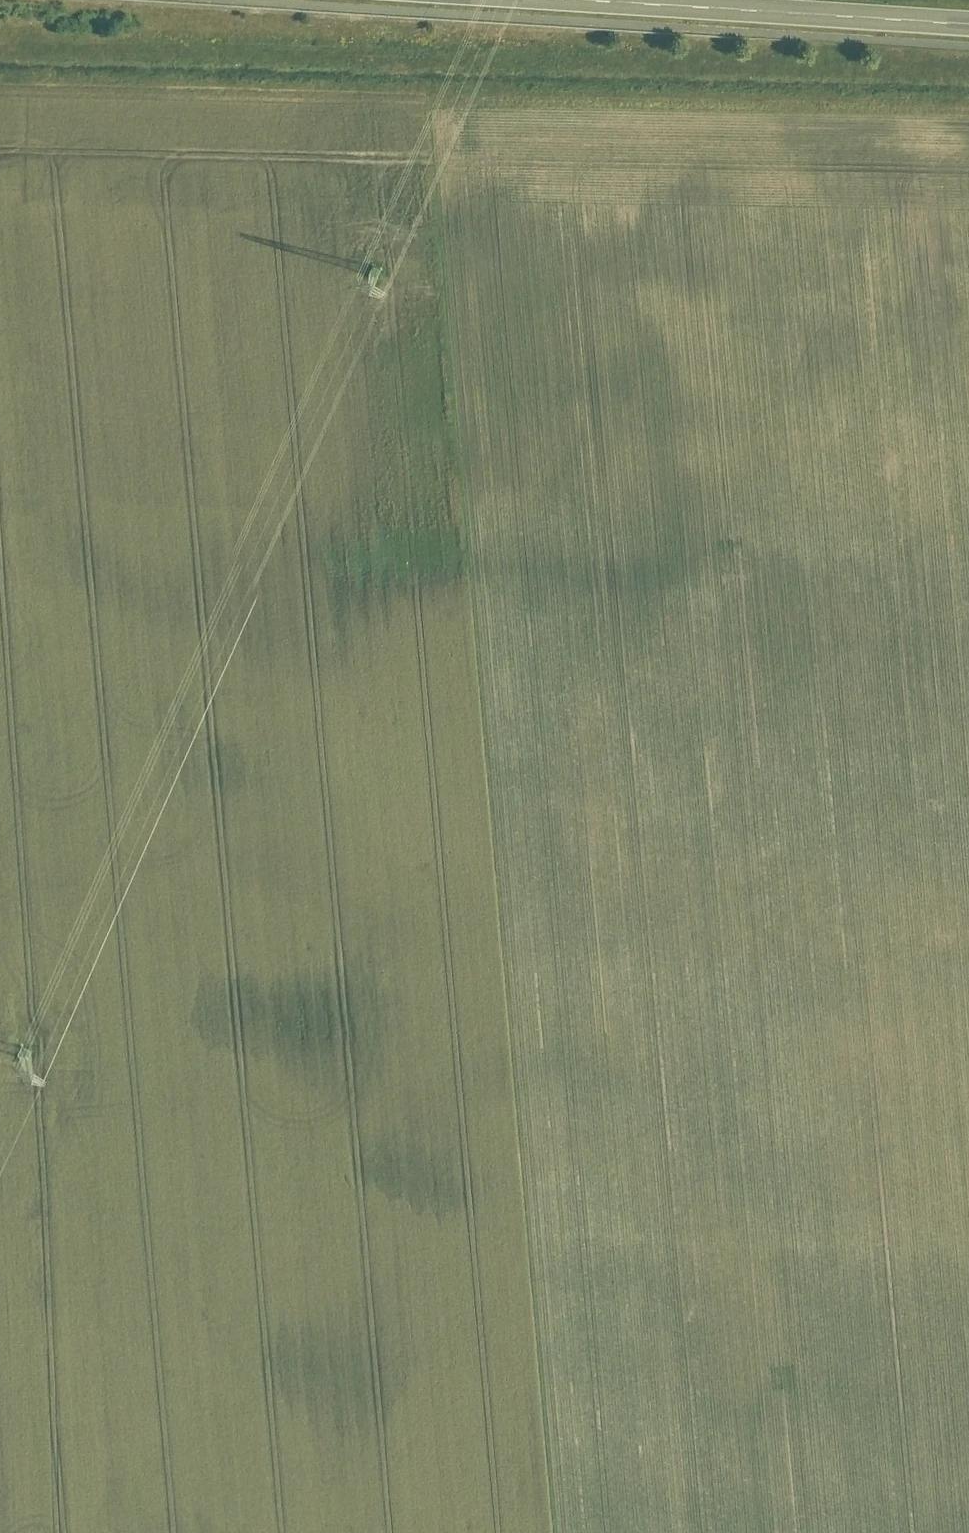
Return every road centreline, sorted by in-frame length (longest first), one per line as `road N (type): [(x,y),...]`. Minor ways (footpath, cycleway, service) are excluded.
road 1 (tertiary): [(968,27),(567,0)]

